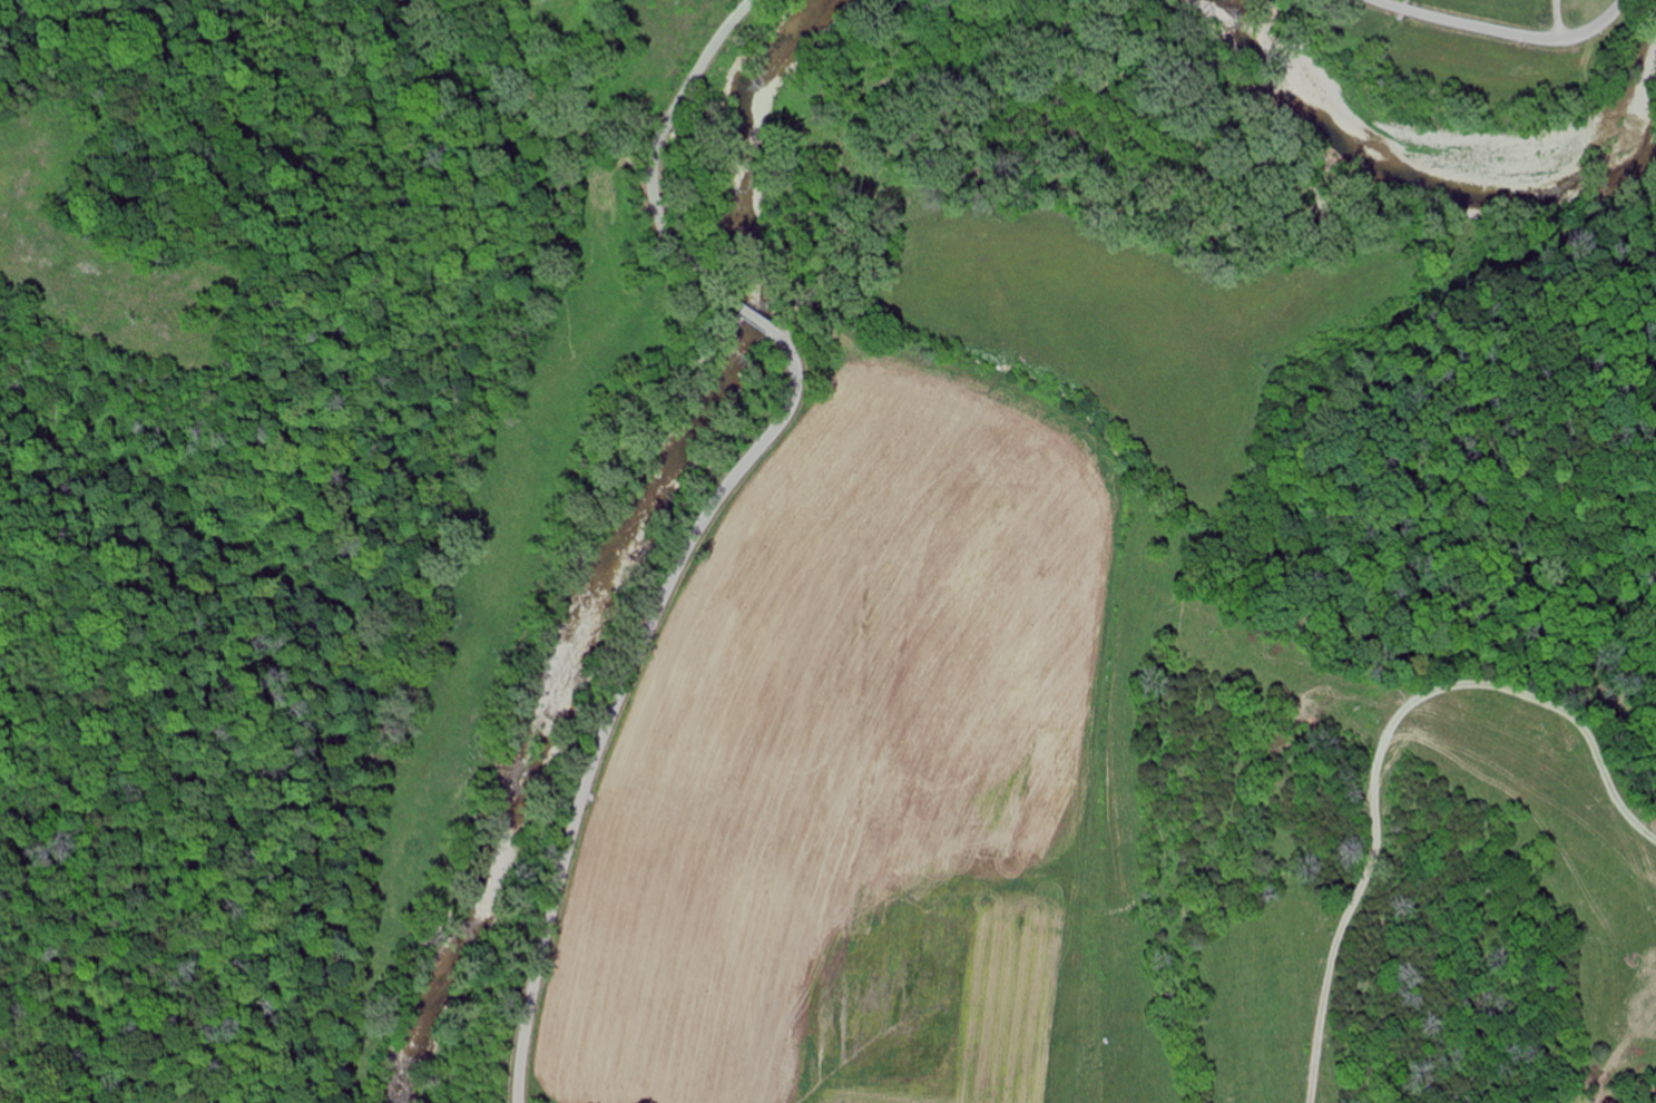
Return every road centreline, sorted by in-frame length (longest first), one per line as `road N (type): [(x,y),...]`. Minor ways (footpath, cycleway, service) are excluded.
road 1 (residential): [(520,1102),(533,999),(616,709),(684,556),(793,396),(786,349),(688,269),(656,185),(680,101),(752,0)]
road 2 (residential): [(1374,0),(1545,39),(1595,28),(1622,0)]

